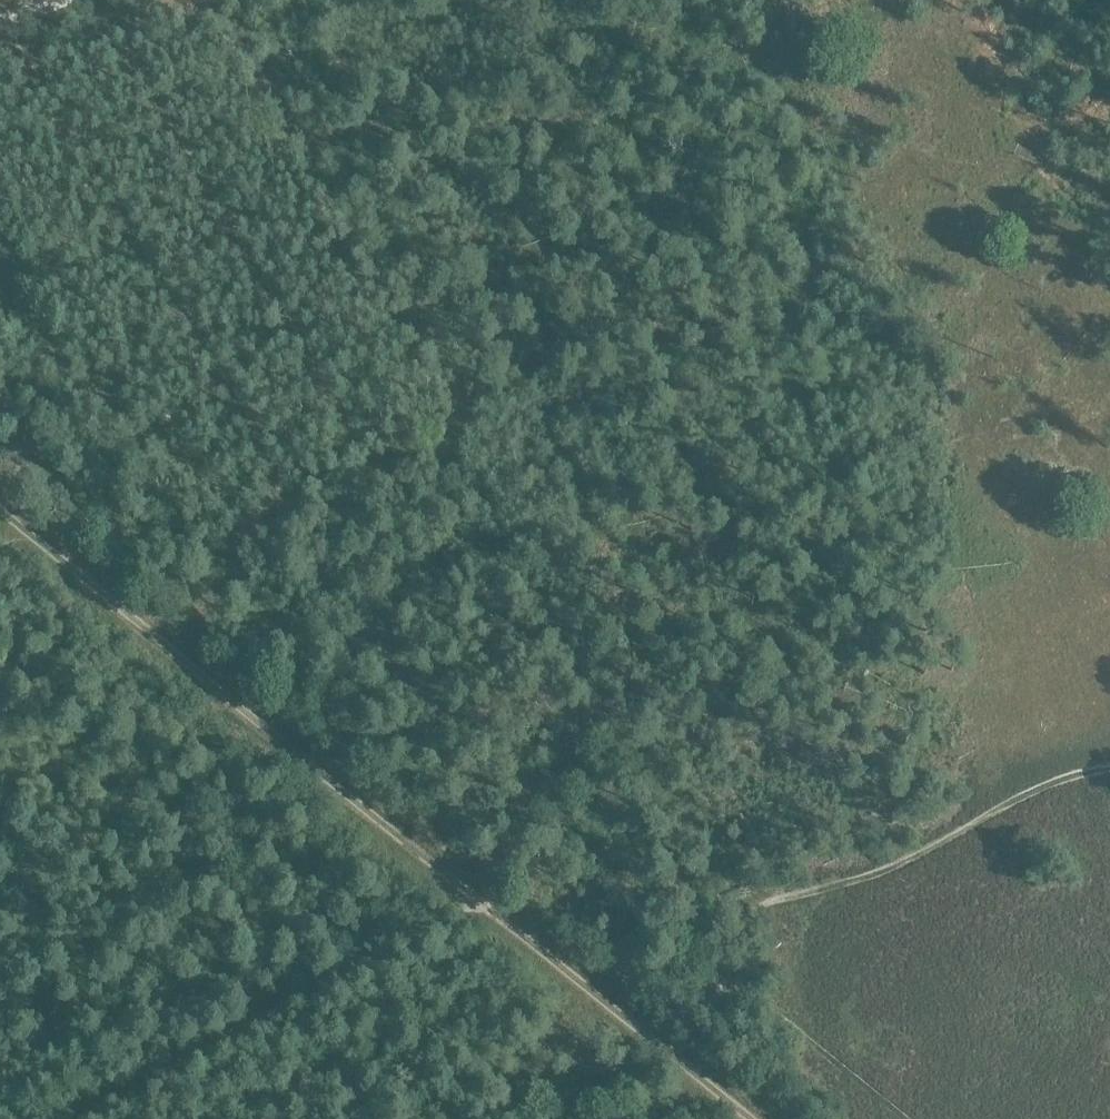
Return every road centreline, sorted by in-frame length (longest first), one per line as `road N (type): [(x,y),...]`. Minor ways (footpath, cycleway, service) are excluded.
road 1 (track): [(0,509),(475,900)]
road 2 (track): [(728,976),(760,904),(889,867),(1051,781),(1109,769)]
road 3 (track): [(82,1118),(475,900)]
road 4 (track): [(475,900),(684,1062)]

